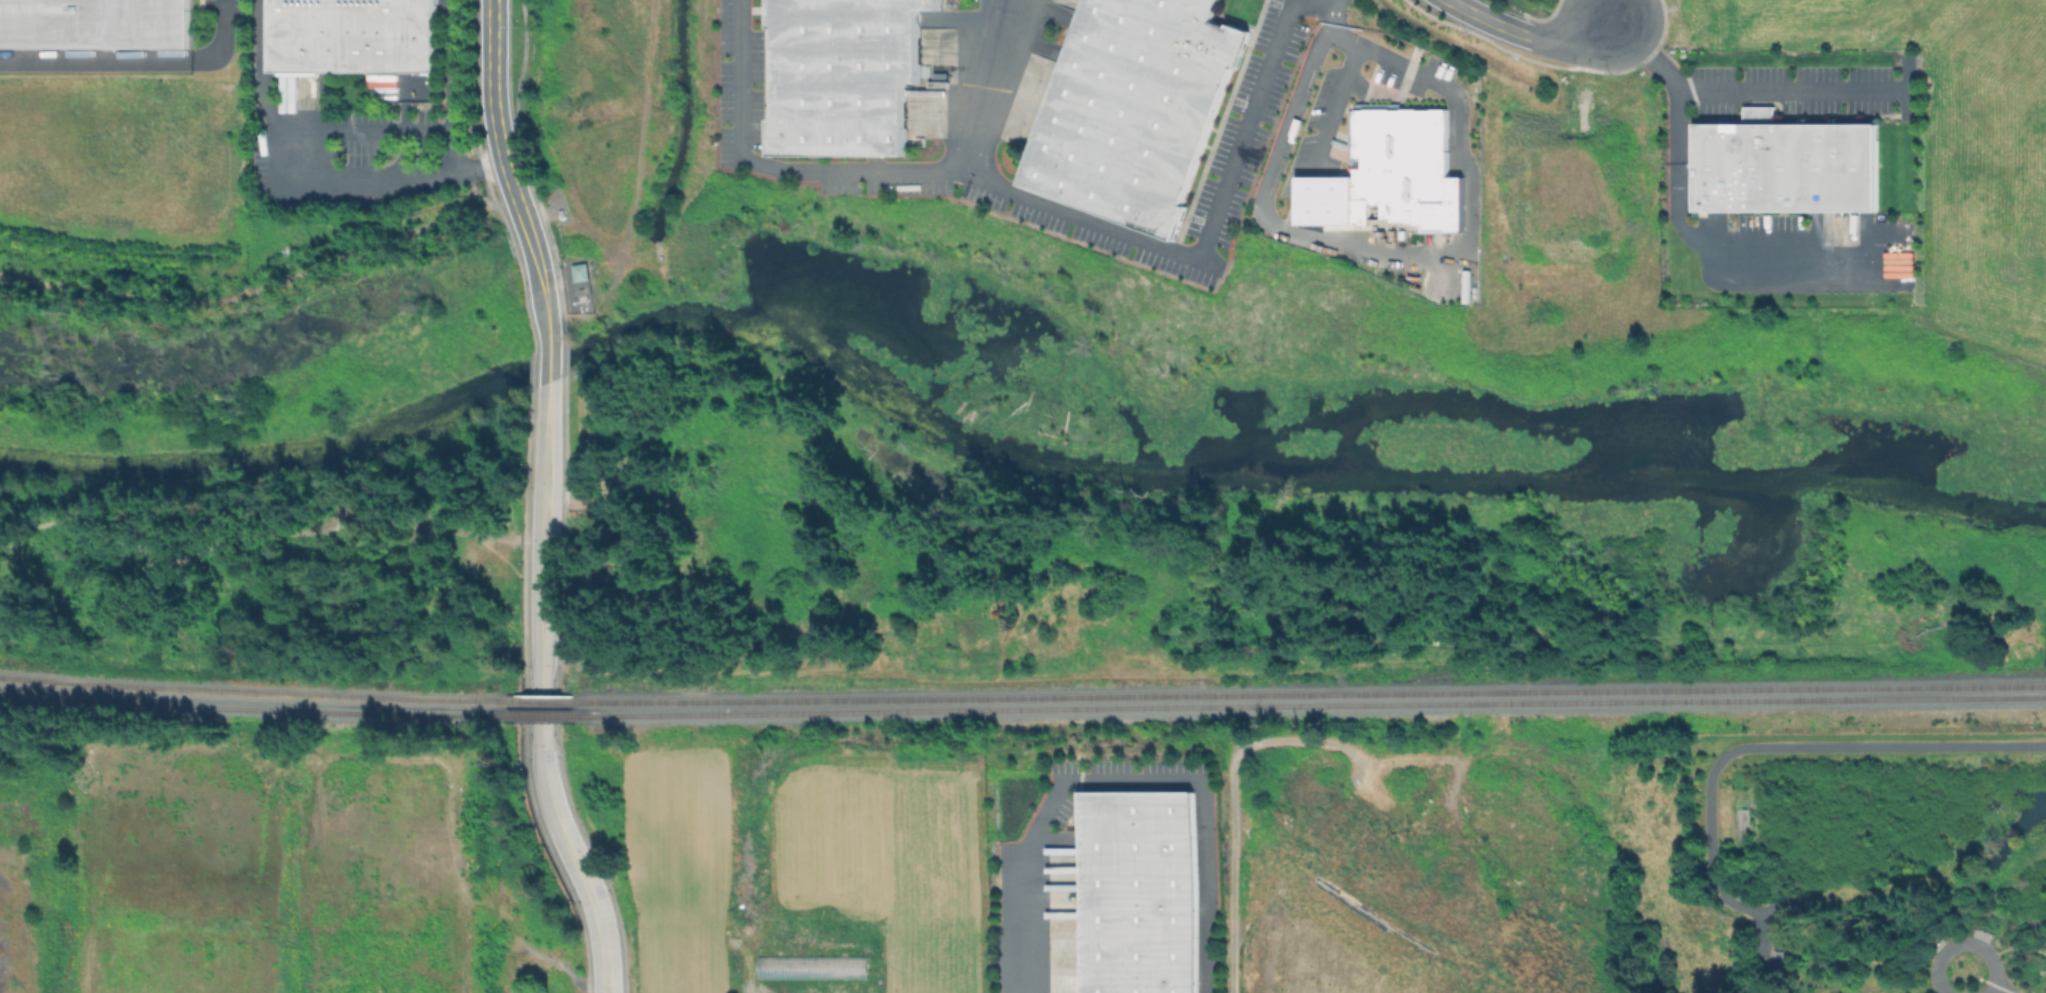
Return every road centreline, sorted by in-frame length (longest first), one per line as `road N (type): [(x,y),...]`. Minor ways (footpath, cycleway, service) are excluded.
road 1 (tertiary): [(606,992),(594,903),(545,787),(541,680)]
road 2 (tertiary): [(541,680),(548,403)]
road 3 (tertiary): [(538,263),(499,144),(492,0)]
road 4 (tertiary): [(1448,0),(1529,37),(1554,38),(1608,19)]

